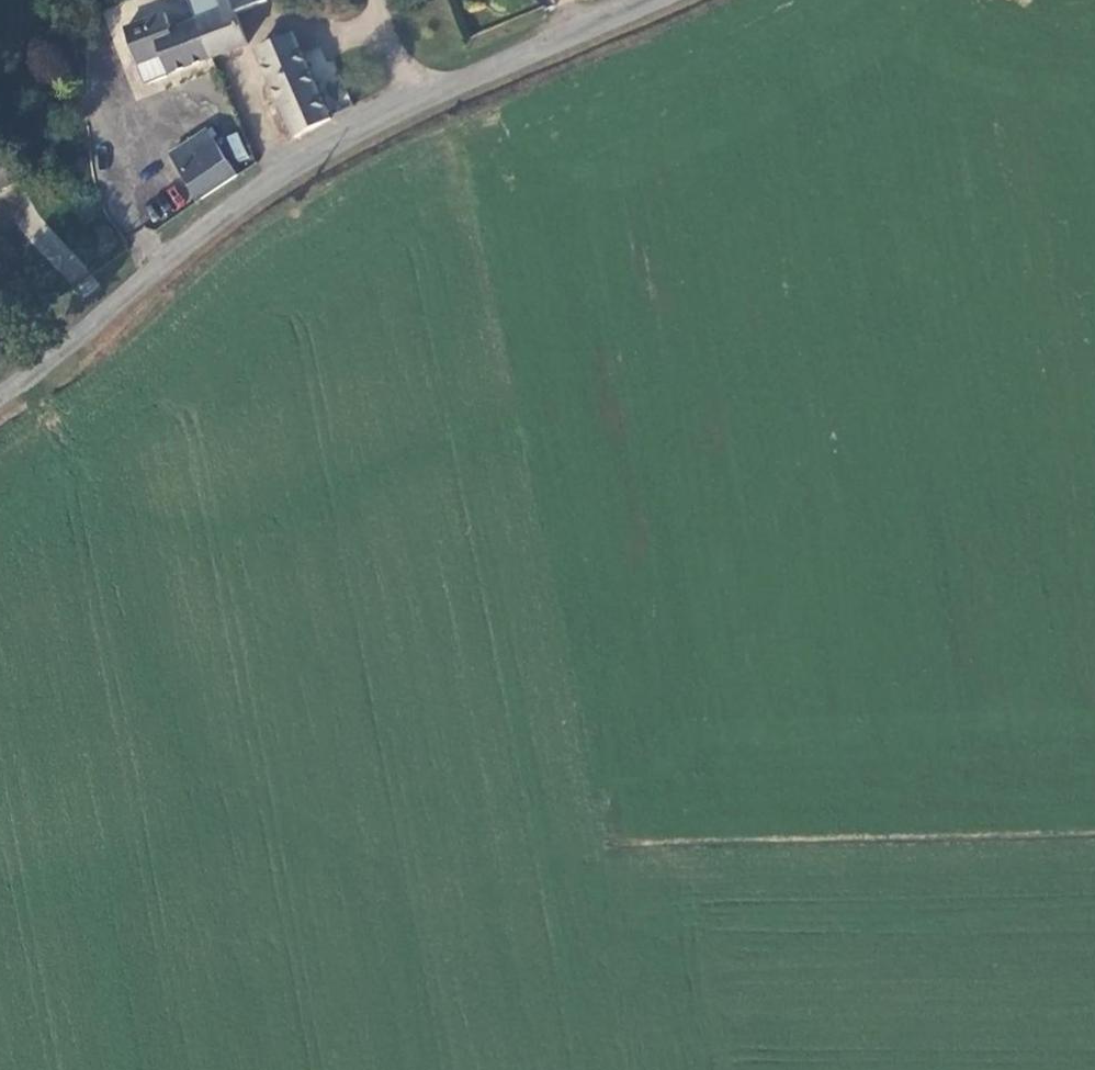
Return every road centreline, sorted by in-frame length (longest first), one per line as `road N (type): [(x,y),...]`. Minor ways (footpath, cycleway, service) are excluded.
road 1 (unclassified): [(0,390),(262,181),(399,109),(652,0)]

